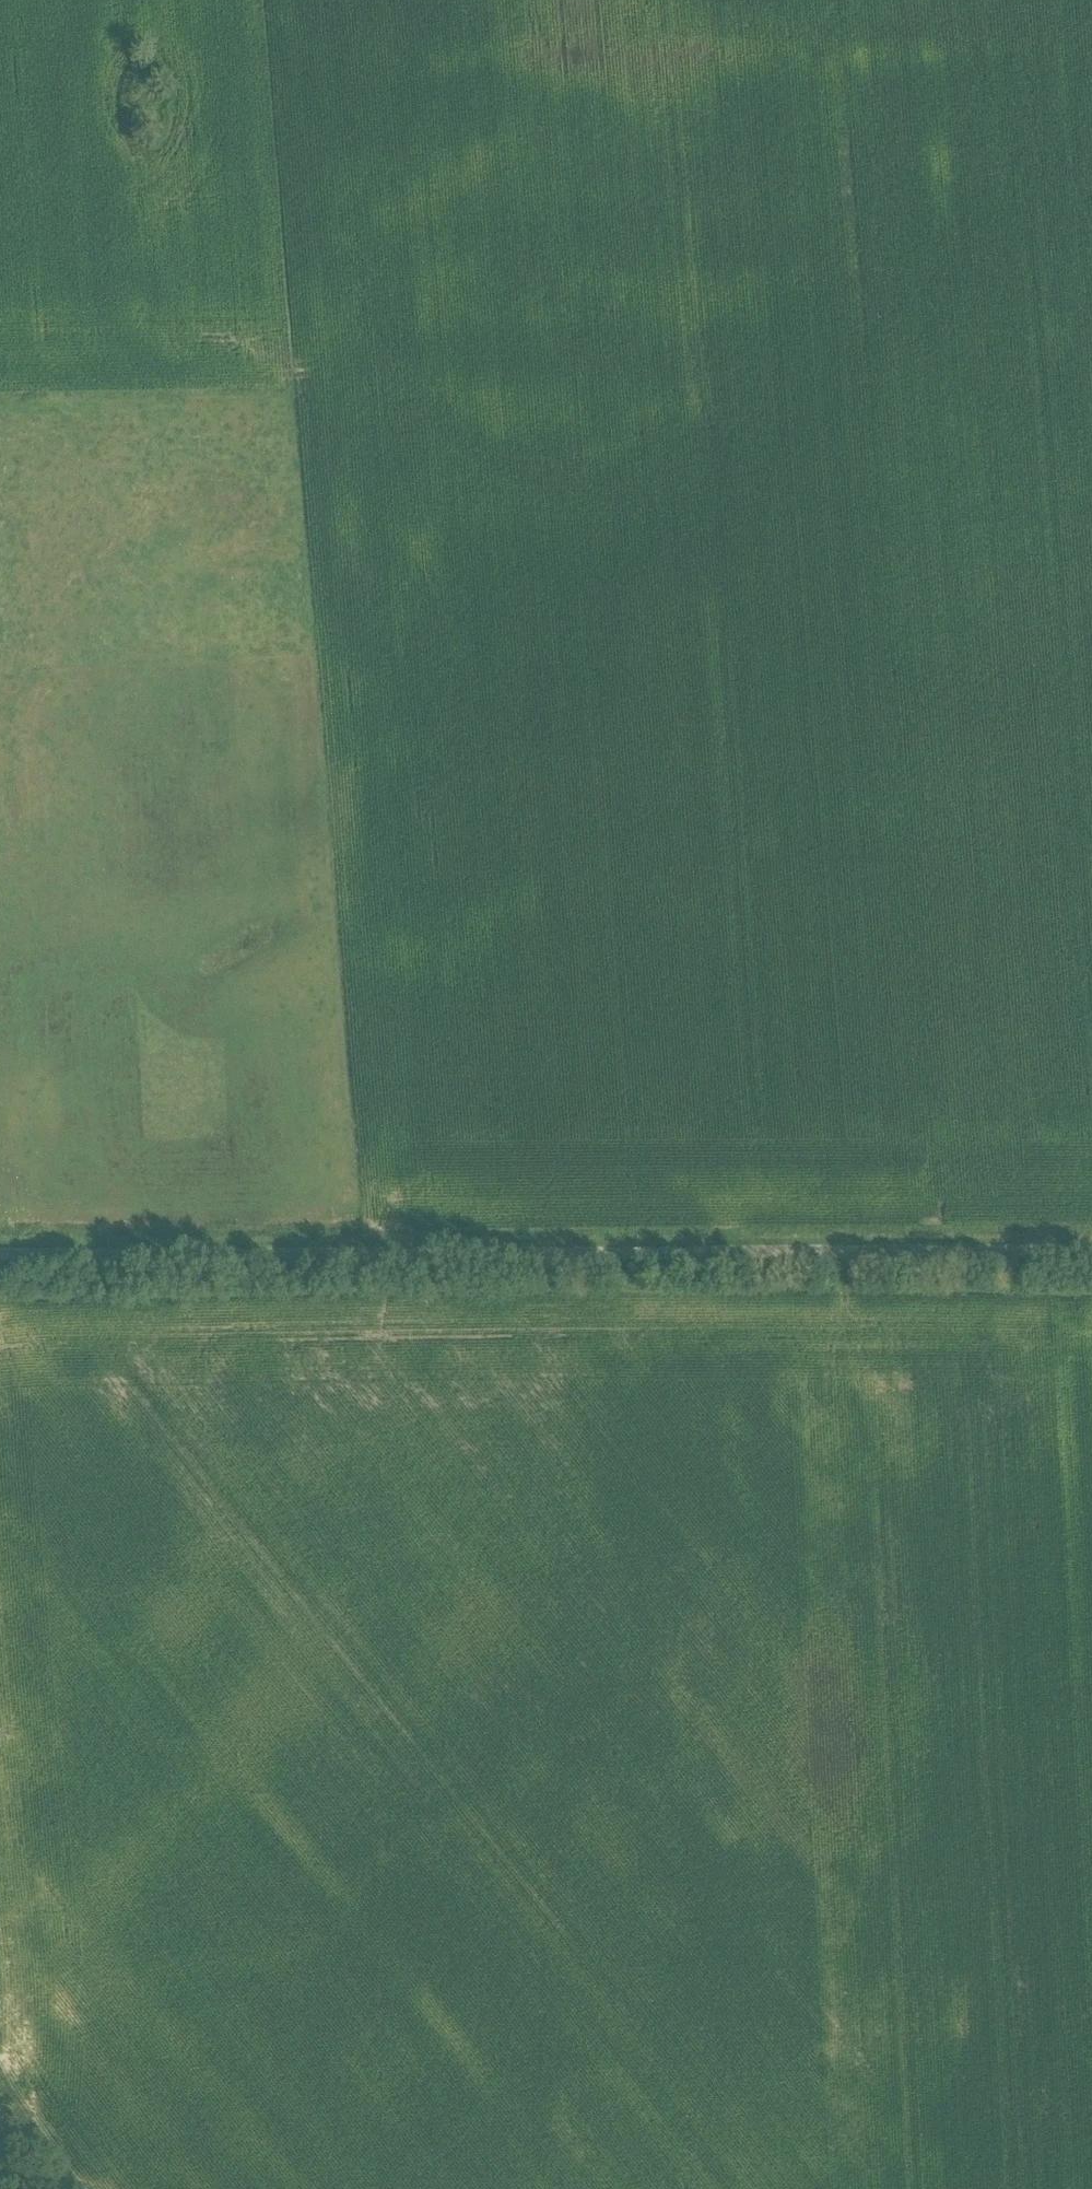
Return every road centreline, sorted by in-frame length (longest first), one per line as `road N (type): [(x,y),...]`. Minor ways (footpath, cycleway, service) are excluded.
road 1 (unclassified): [(1091,1251),(0,1253)]

